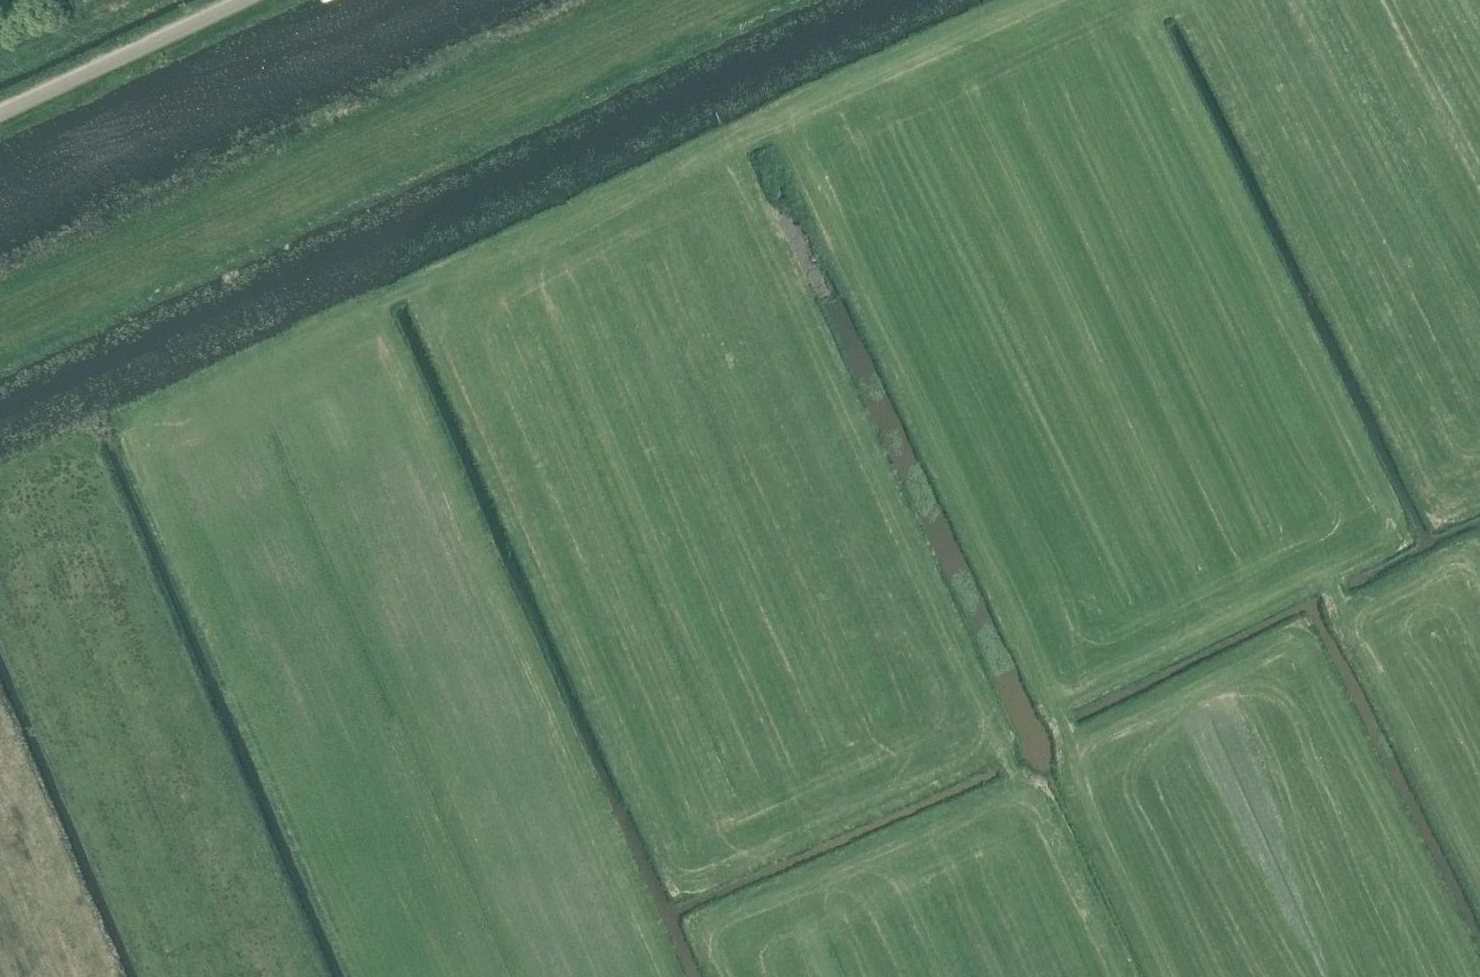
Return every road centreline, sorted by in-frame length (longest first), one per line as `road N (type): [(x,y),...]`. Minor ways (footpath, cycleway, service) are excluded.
road 1 (unclassified): [(0,123),(267,0)]

